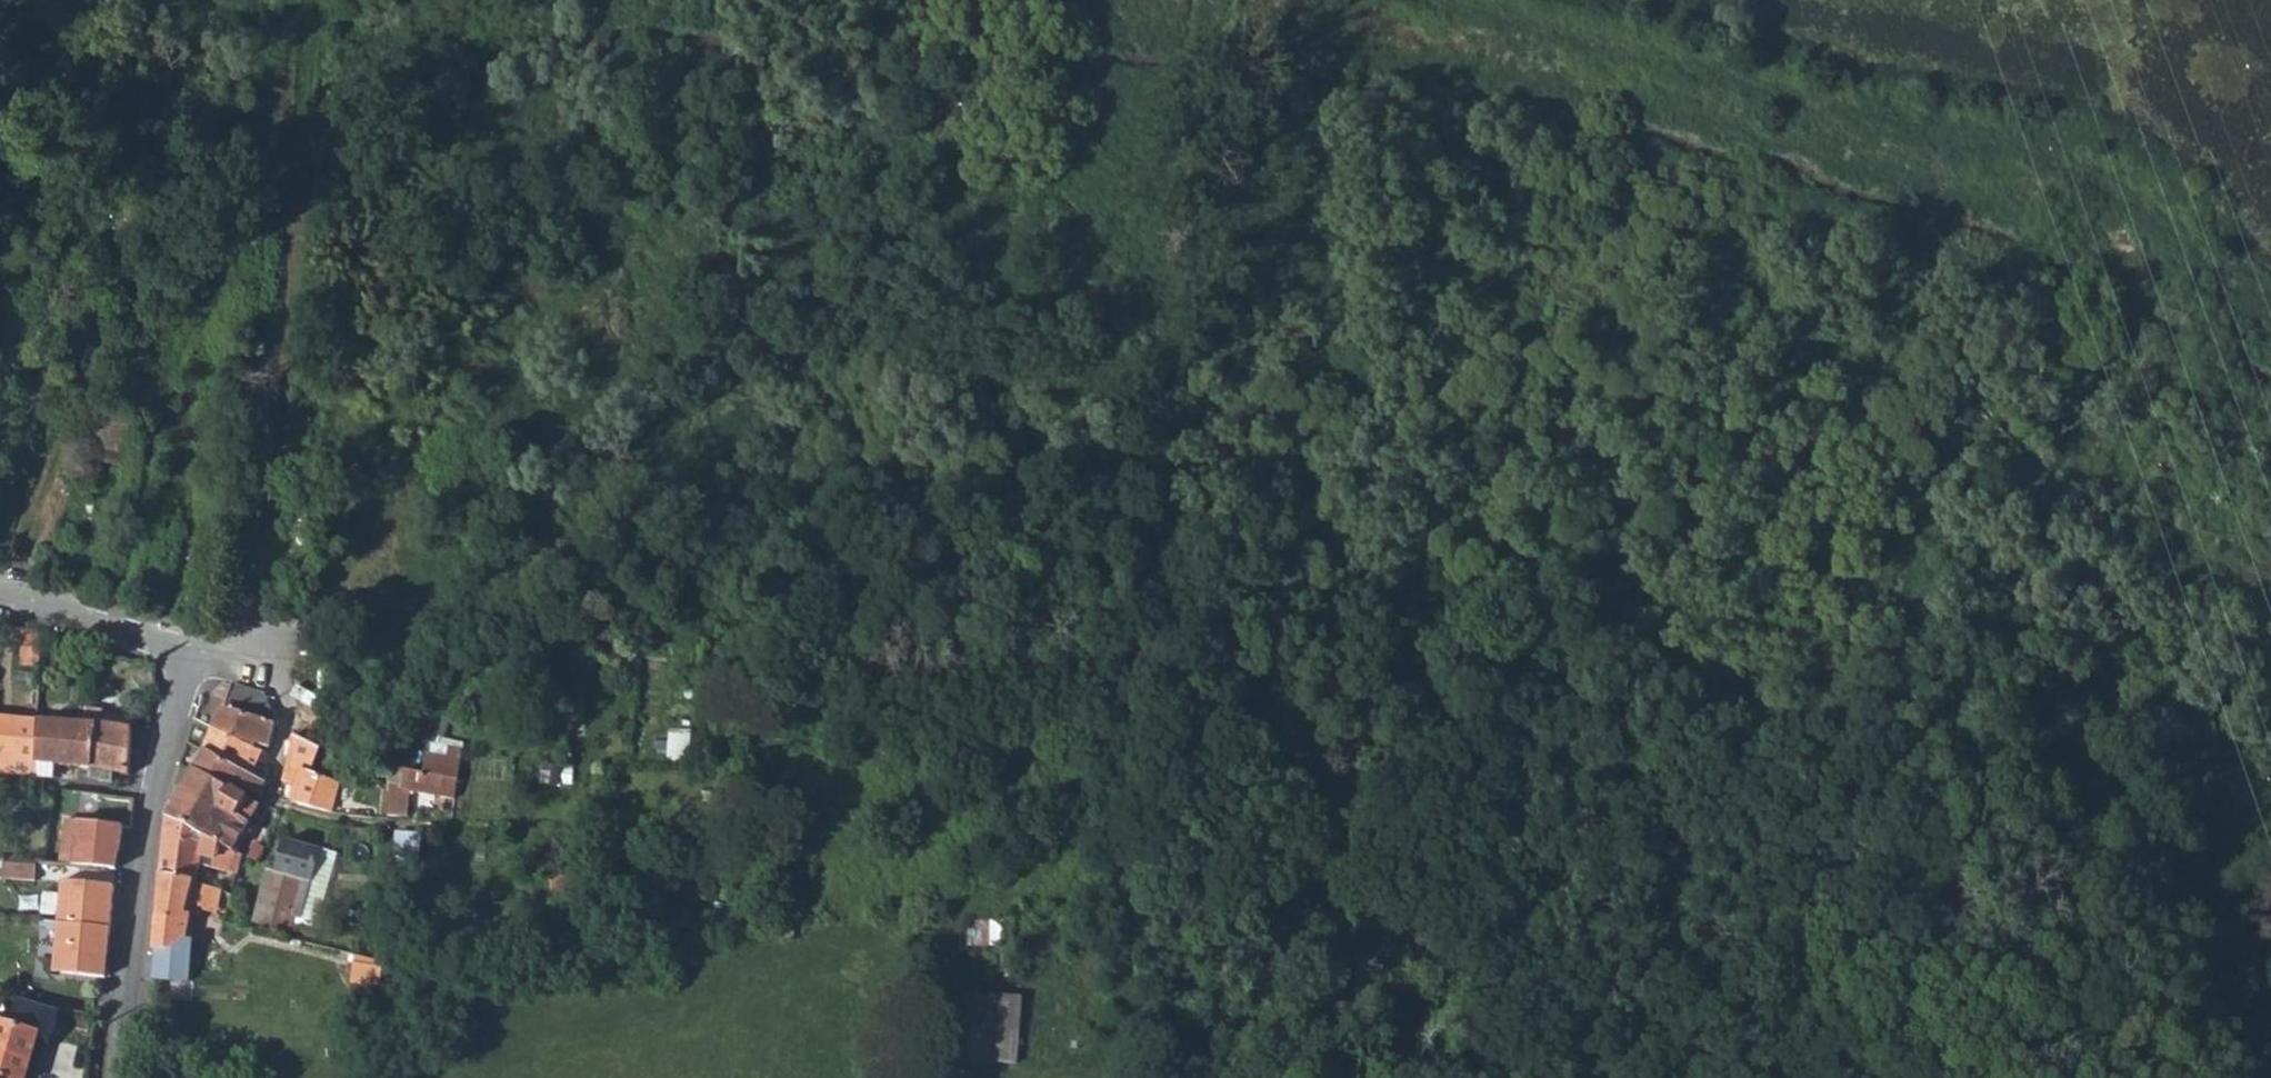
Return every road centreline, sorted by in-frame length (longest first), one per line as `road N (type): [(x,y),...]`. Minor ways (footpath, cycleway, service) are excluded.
road 1 (residential): [(158,792),(120,1077)]
road 2 (residential): [(194,651),(0,598)]
road 3 (unclassified): [(194,651),(256,666),(279,684),(288,719),(277,782)]
road 4 (residential): [(158,792),(0,791)]
road 5 (residential): [(194,651),(158,792)]

